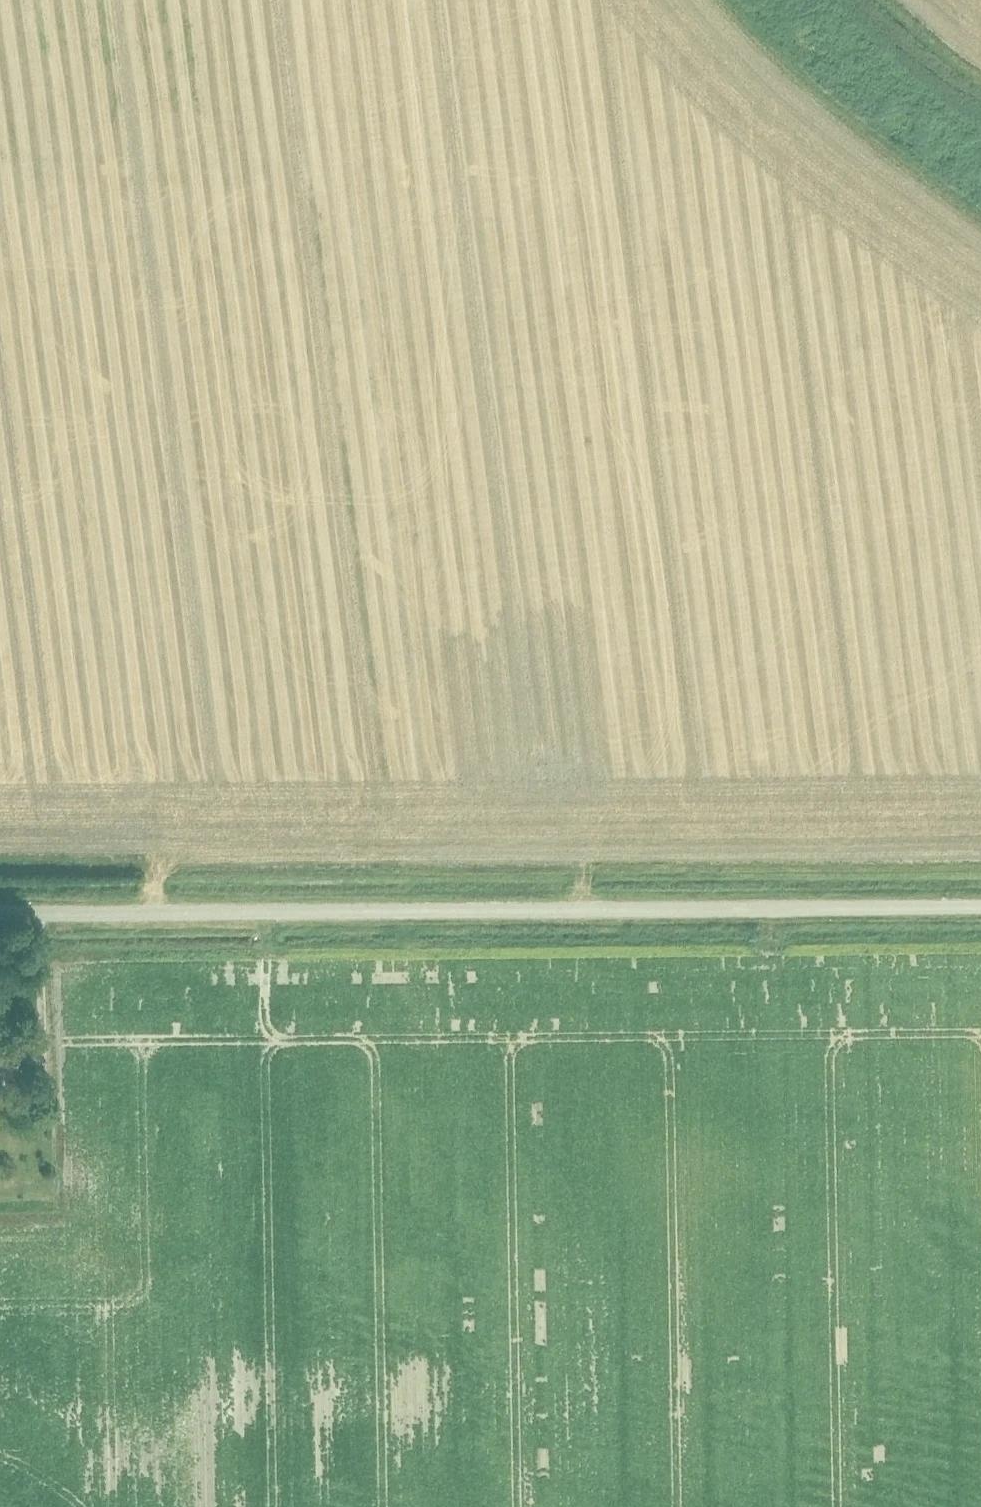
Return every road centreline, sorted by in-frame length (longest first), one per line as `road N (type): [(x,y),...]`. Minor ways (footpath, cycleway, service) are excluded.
road 1 (unclassified): [(0,913),(980,903)]

